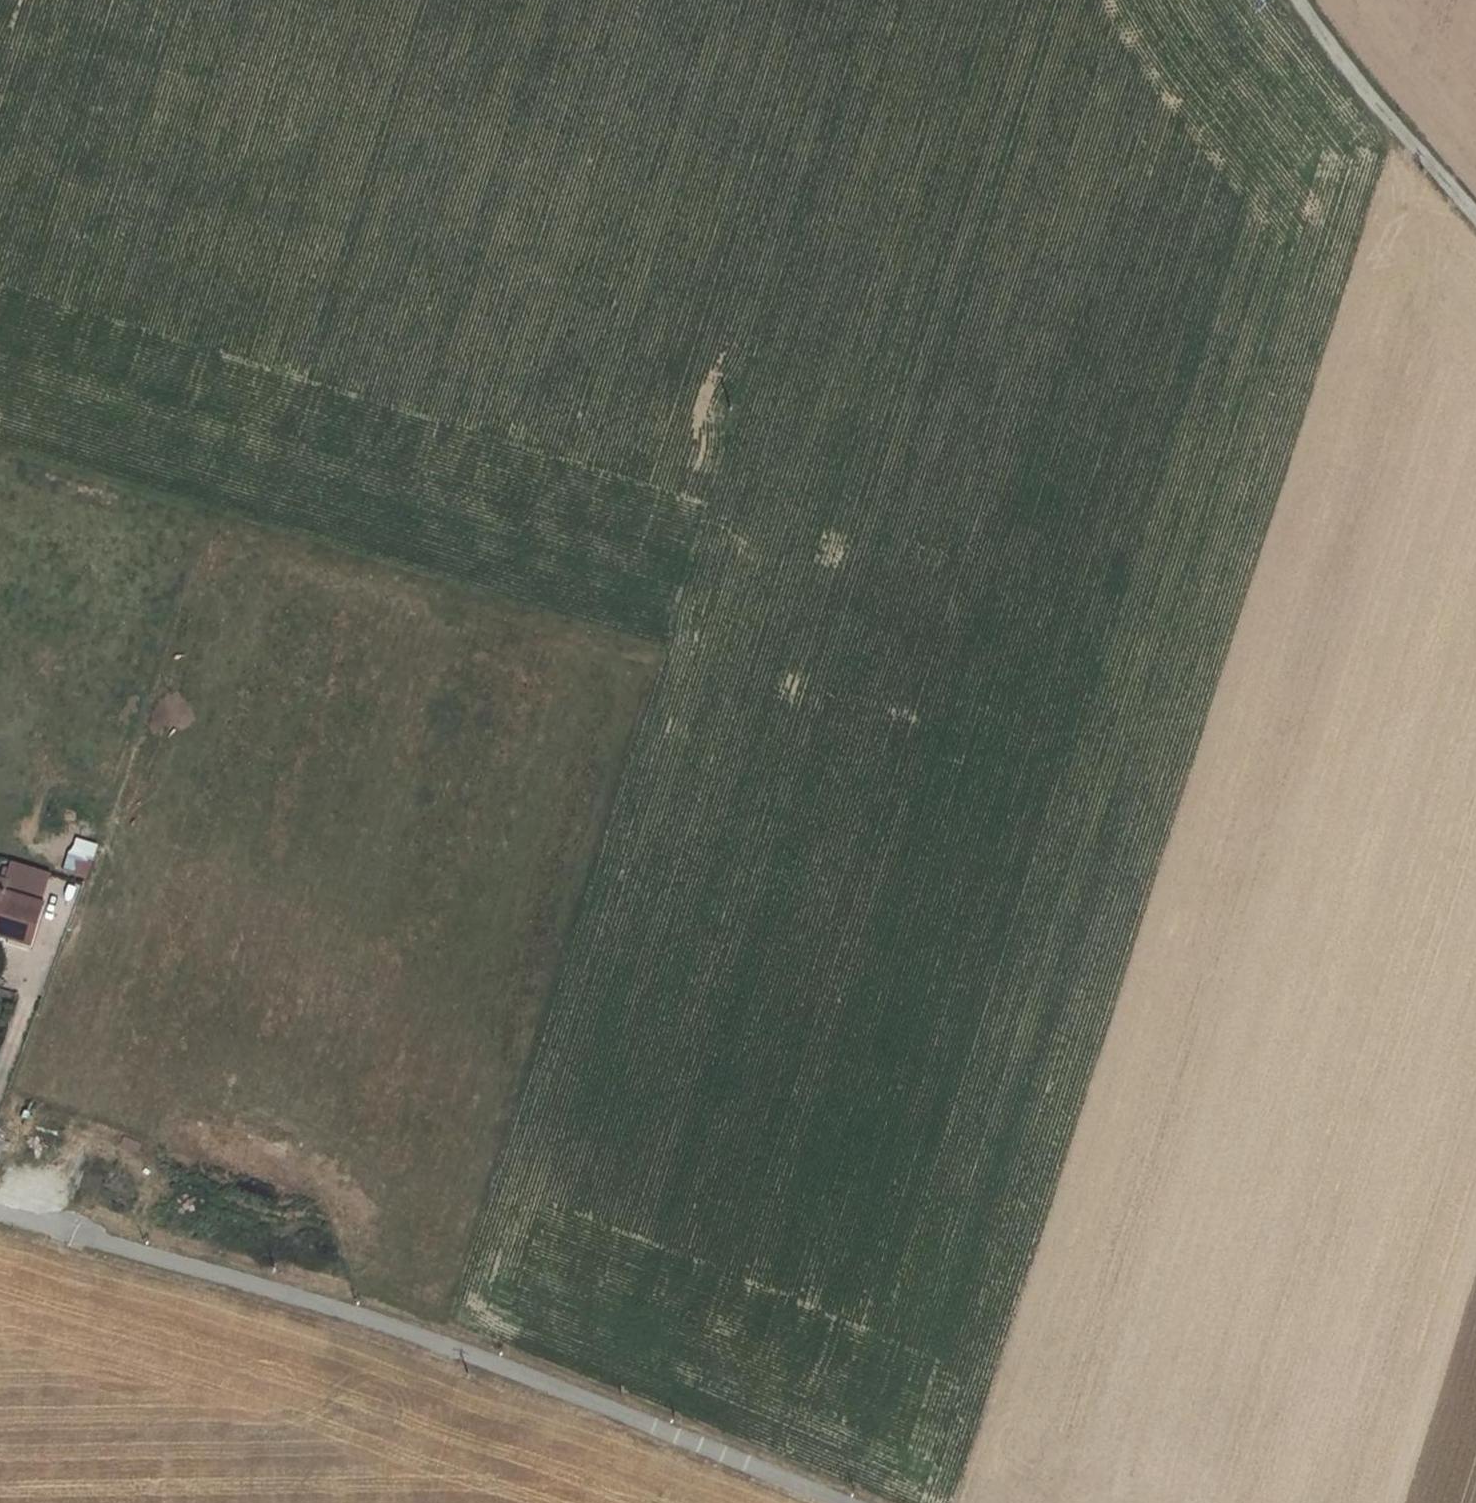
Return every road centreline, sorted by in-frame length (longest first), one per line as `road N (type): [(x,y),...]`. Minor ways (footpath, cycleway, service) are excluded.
road 1 (track): [(1475,212),(1363,99),(1313,0)]

